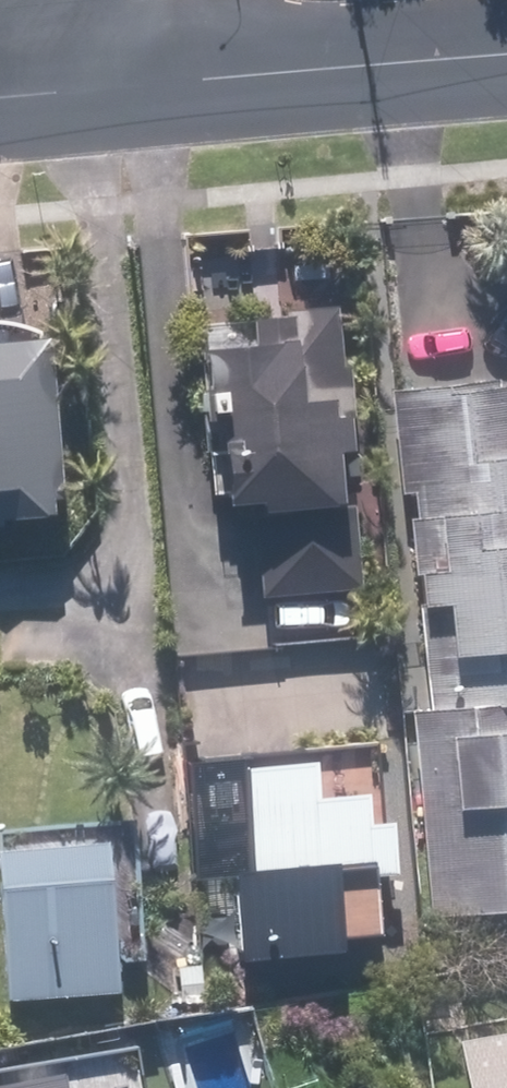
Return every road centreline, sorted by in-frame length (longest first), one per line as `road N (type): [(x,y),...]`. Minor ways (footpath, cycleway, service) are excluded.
road 1 (residential): [(142,79),(506,52)]
road 2 (residential): [(0,92),(142,79)]

